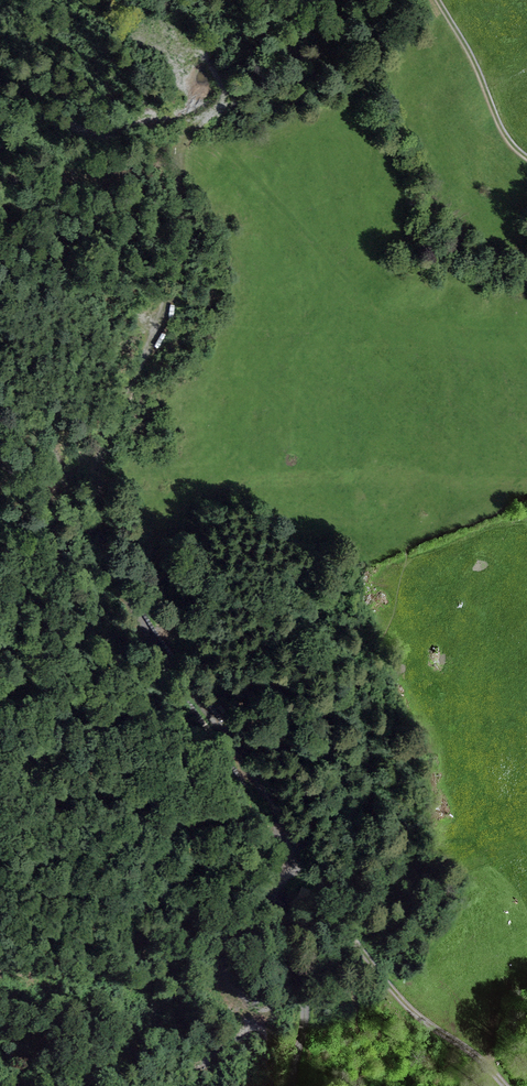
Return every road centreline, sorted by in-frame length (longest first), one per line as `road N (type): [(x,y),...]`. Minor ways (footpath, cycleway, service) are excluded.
road 1 (track): [(300,869),(285,827),(142,626),(97,527),(106,440),(181,258),(181,145),(224,98),(221,80)]
road 2 (track): [(506,1085),(410,1009),(300,869)]
road 3 (track): [(300,869),(280,904),(306,1008),(294,1085)]
road 4 (track): [(439,0),(500,127),(526,156)]

